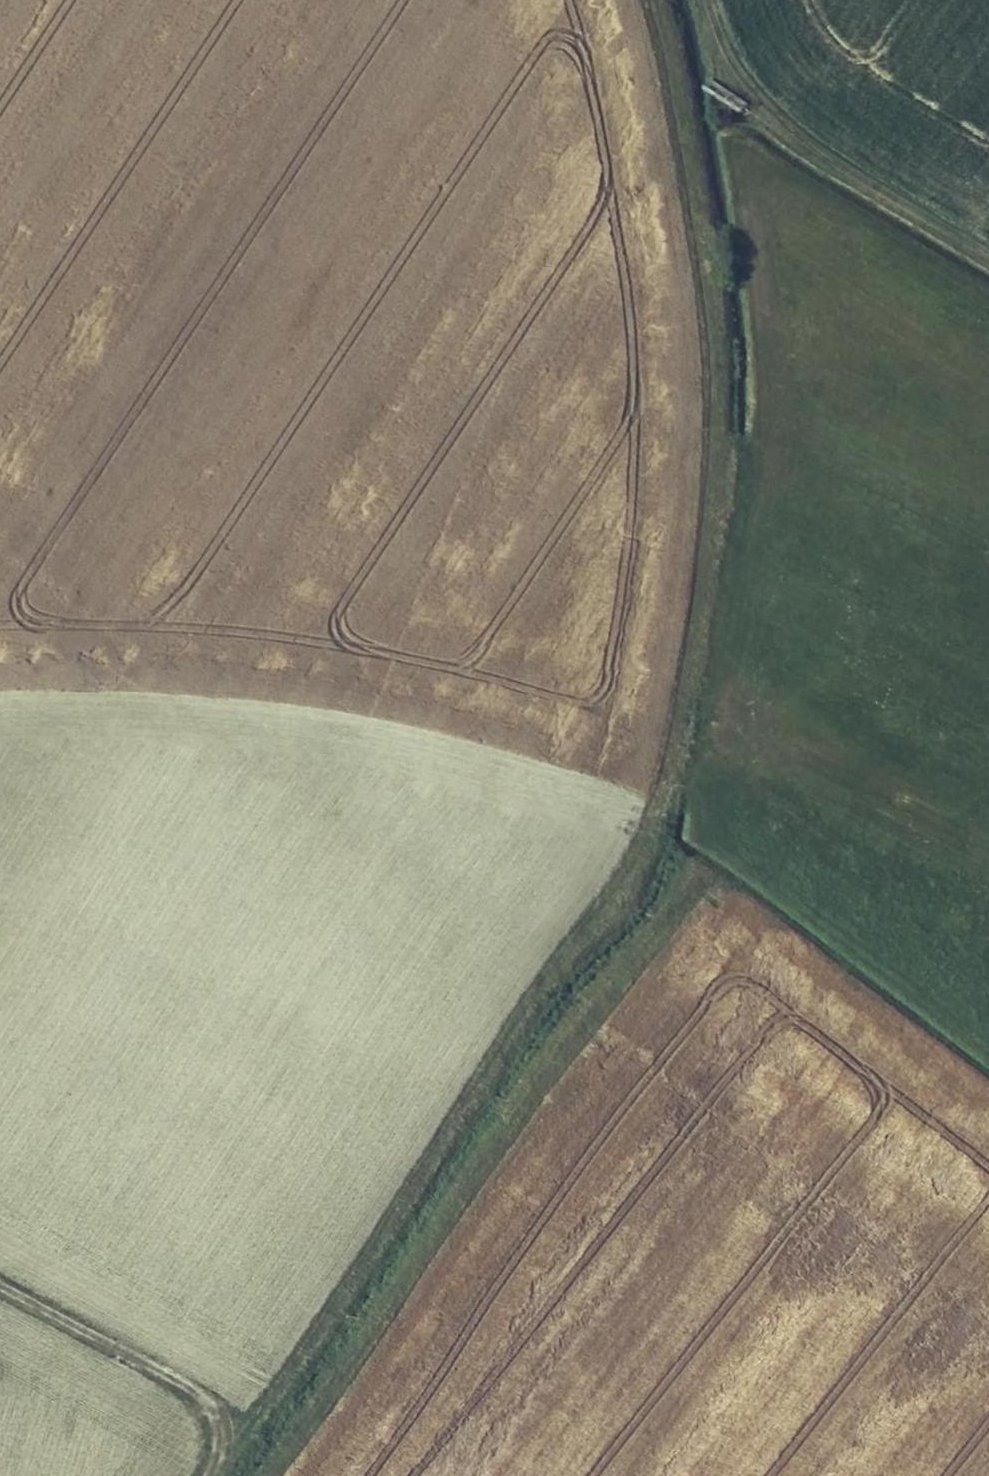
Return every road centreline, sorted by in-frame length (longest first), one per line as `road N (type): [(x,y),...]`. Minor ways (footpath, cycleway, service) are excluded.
road 1 (track): [(727,0),(799,127),(988,239)]
road 2 (track): [(0,1272),(216,1388),(228,1436),(196,1475)]

